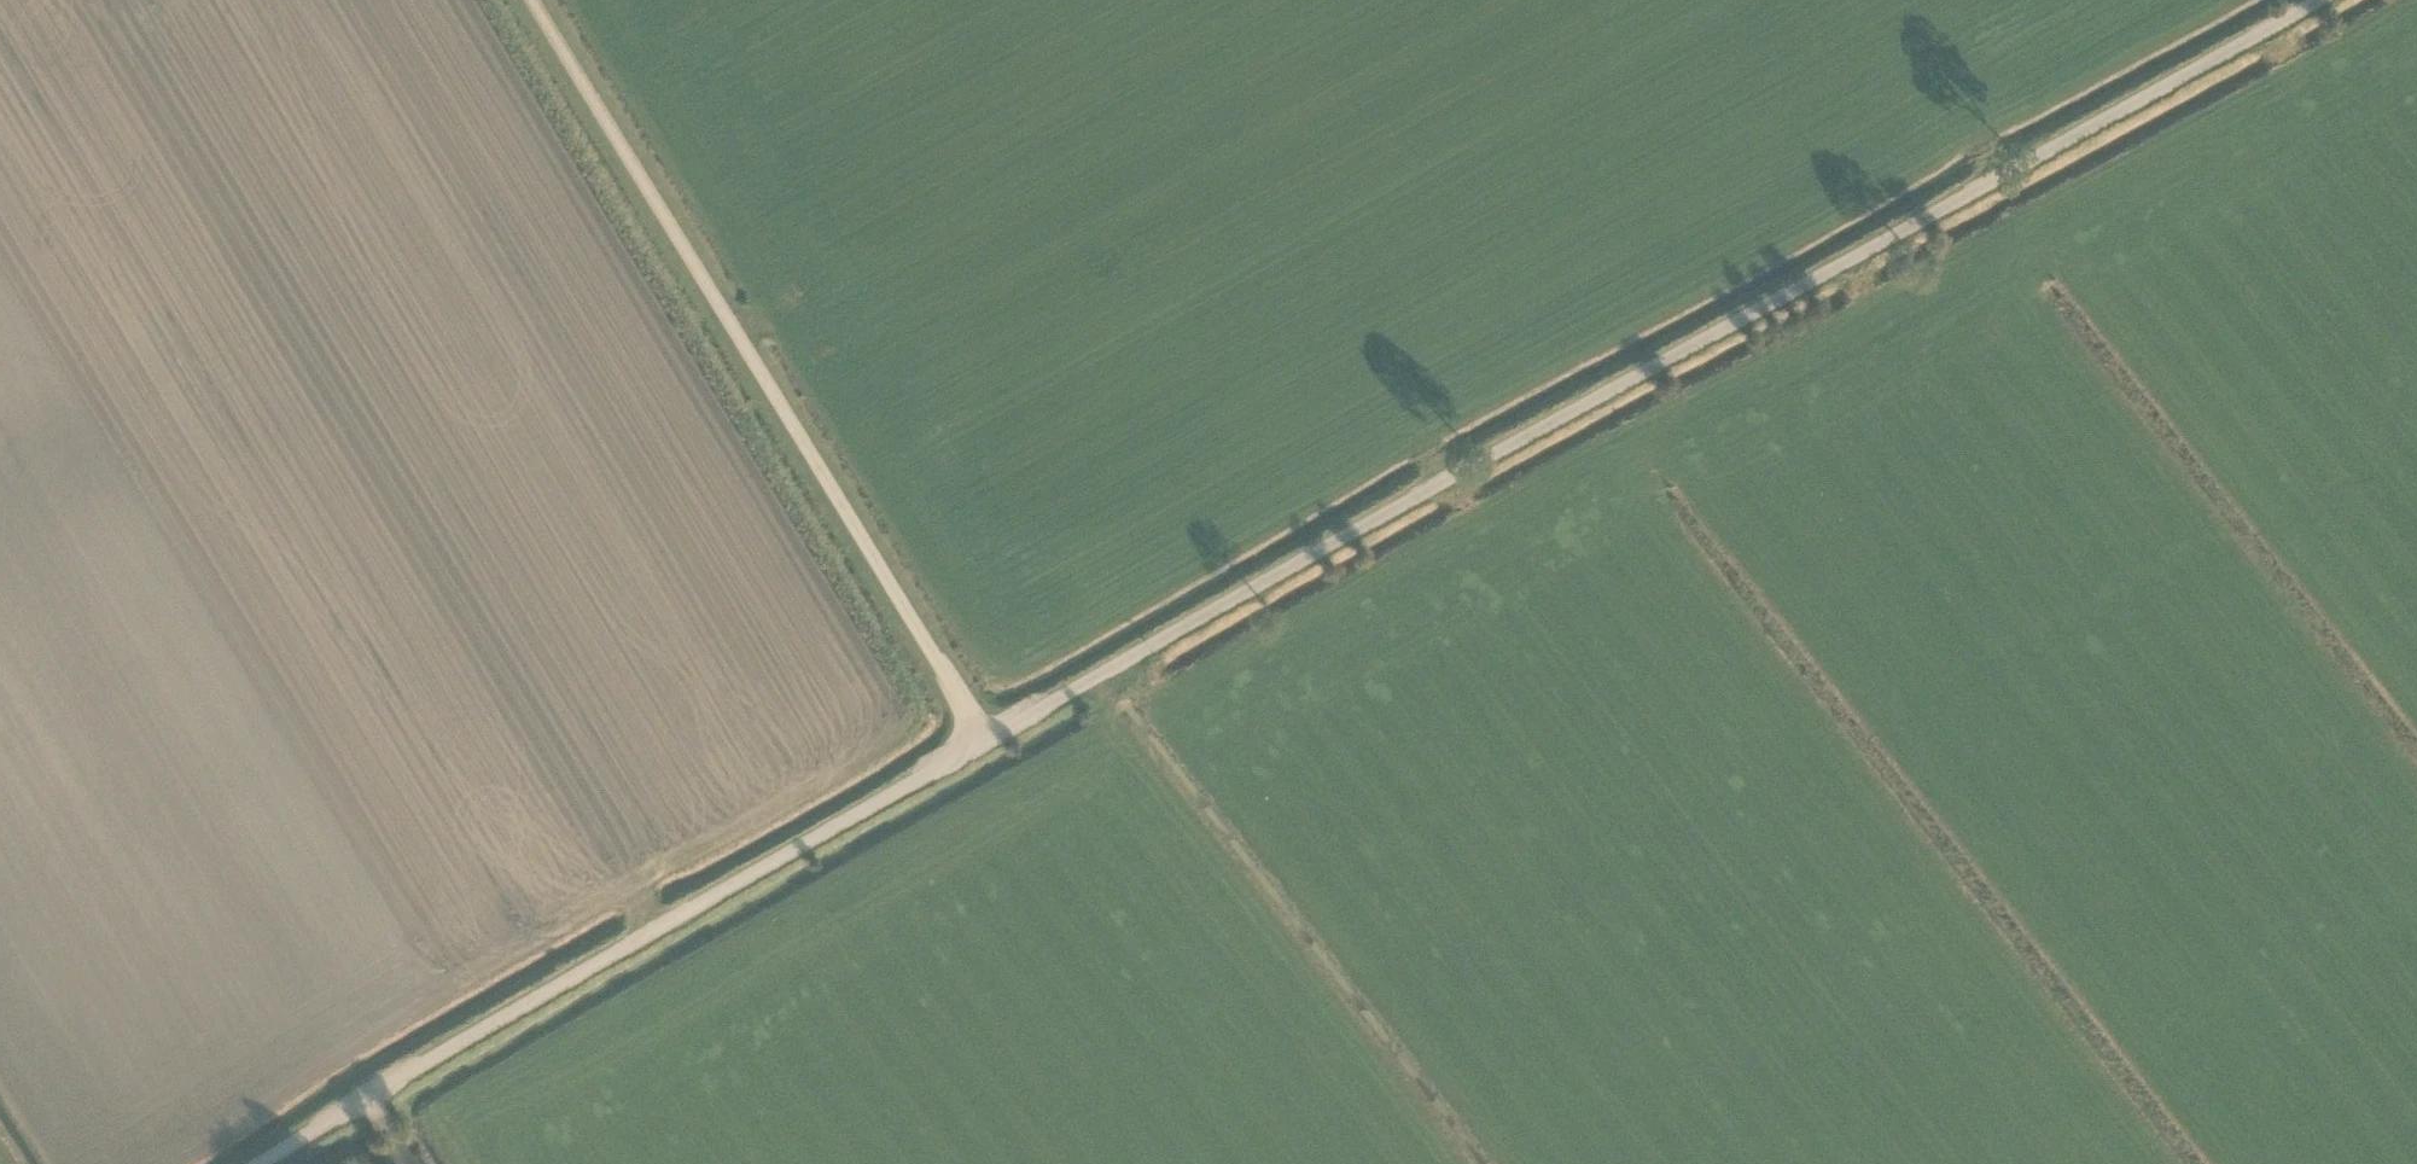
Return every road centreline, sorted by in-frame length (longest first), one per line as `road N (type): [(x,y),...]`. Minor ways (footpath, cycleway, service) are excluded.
road 1 (unclassified): [(255,1163),(983,742),(2300,0)]

